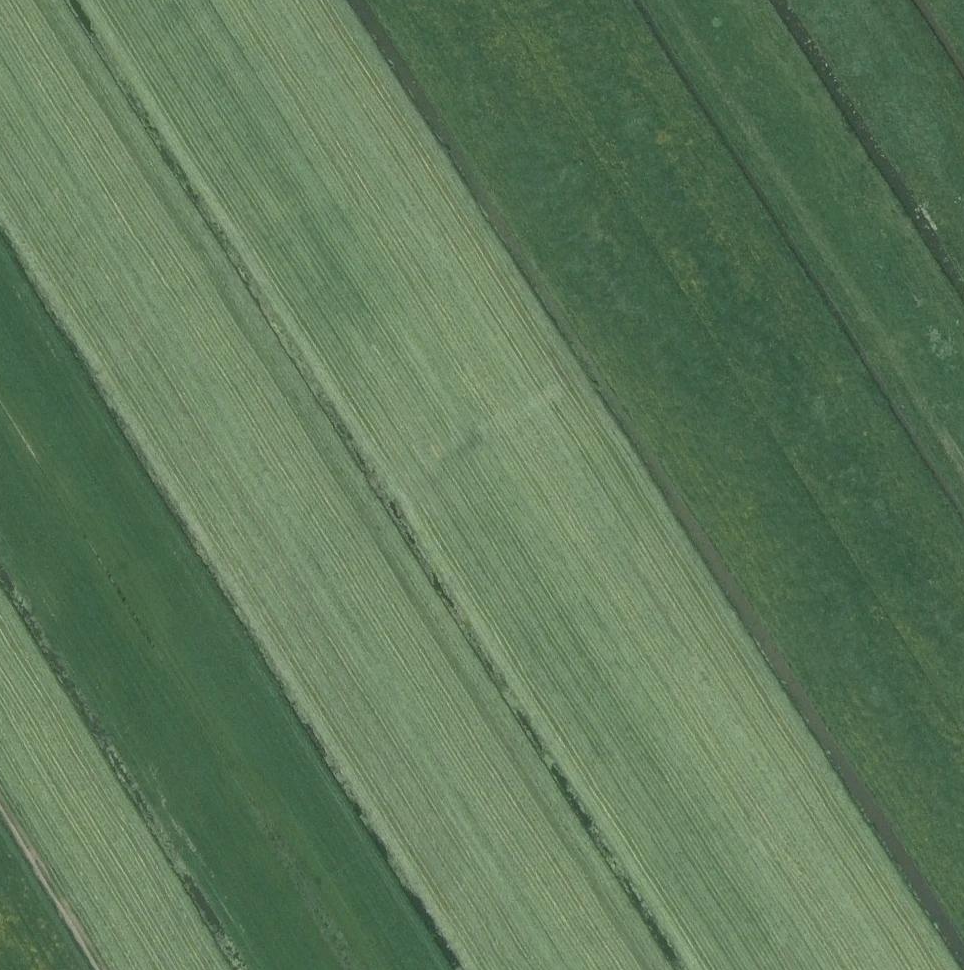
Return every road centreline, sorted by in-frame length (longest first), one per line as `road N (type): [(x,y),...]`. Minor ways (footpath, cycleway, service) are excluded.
road 1 (track): [(0,805),(100,969)]

